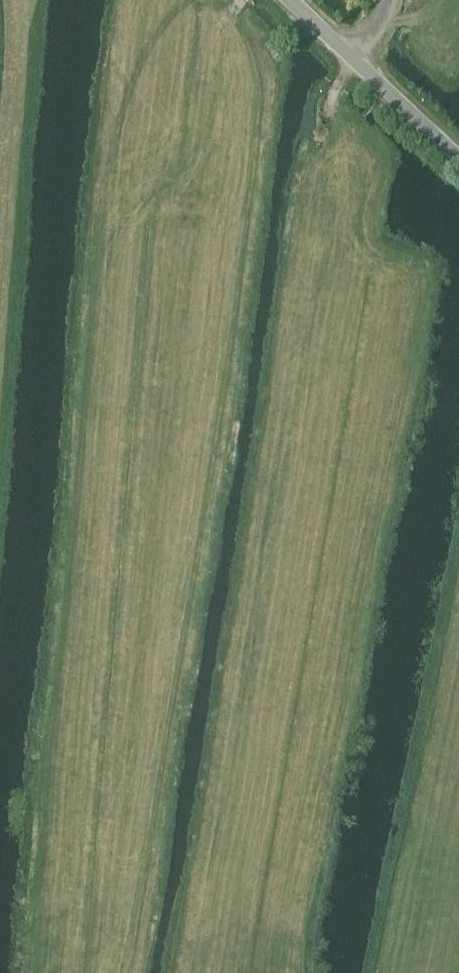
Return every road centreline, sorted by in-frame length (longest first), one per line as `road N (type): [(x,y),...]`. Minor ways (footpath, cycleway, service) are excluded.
road 1 (unclassified): [(458,157),(290,0)]

